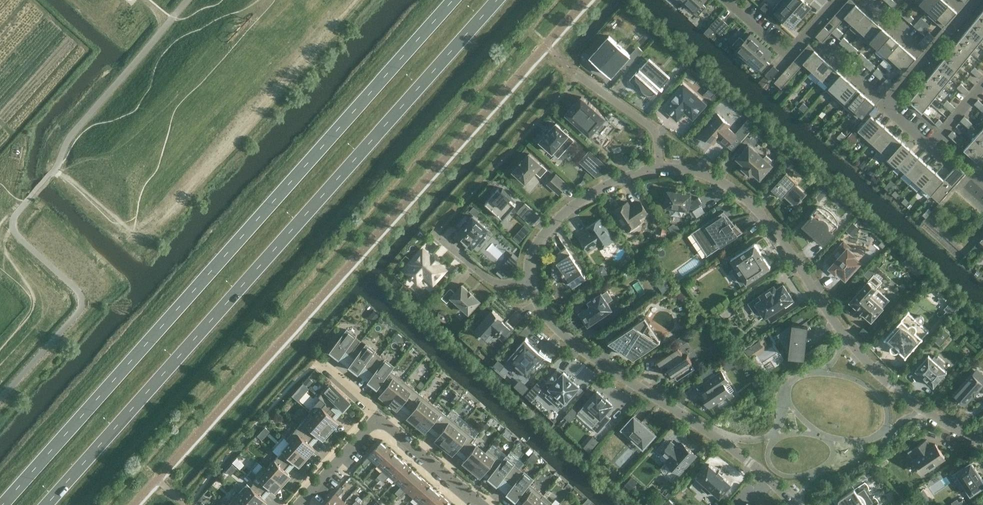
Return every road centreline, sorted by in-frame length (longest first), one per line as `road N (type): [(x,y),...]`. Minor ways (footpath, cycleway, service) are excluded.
road 1 (trunk): [(455,0),(3,504)]
road 2 (trunk): [(47,504),(498,0)]
road 3 (residential): [(661,167),(719,179),(751,199),(871,366),(982,442)]
road 4 (residential): [(531,280),(542,311),(566,338),(714,436),(795,504)]
road 5 (residential): [(661,167),(600,188),(561,215),(533,253),(531,280)]
road 6 (residential): [(575,72),(655,131),(661,167)]
road 7 (residential): [(382,422),(481,504)]

